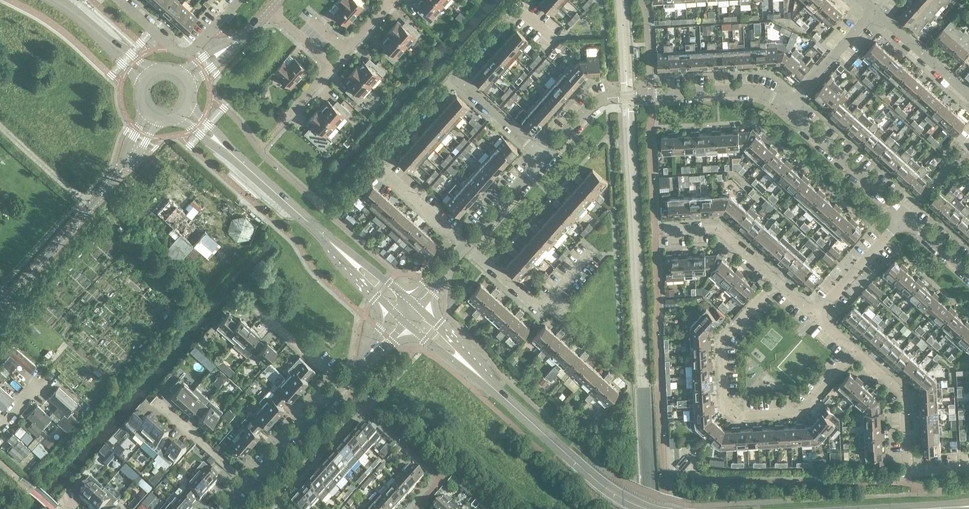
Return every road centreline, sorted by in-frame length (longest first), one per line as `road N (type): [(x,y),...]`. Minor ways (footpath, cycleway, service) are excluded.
road 1 (residential): [(852,349),(799,409),(729,415),(724,341),(777,284)]
road 2 (residential): [(543,162),(606,99),(749,92),(786,110)]
road 3 (residential): [(466,246),(377,165),(455,79)]
road 4 (secondary): [(647,508),(614,492),(489,384)]
road 5 (tertiary): [(0,308),(119,172)]
road 6 (residential): [(589,255),(539,309),(466,246)]
road 7 (residential): [(786,110),(905,214)]
road 8 (residential): [(237,0),(184,52),(120,0)]
road 9 (residential): [(909,470),(904,396),(852,349)]
road 10 (residential): [(455,79),(521,9),(553,39)]
road 11 (residential): [(816,318),(905,214)]
road 12 (secondary): [(327,239),(225,148)]
road 13 (residential): [(777,284),(717,228),(663,231)]
road 14 (residential): [(252,485),(341,386)]
road 15 (residential): [(786,110),(873,10)]
road 16 (residential): [(968,98),(873,10)]
road 17 (residential): [(252,485),(157,401)]
road 18 (secondary): [(47,0),(140,85)]
road 19 (track): [(0,126),(91,206)]
road 20 (residential): [(341,386),(251,305)]
road 21 (residential): [(543,162),(455,79)]

